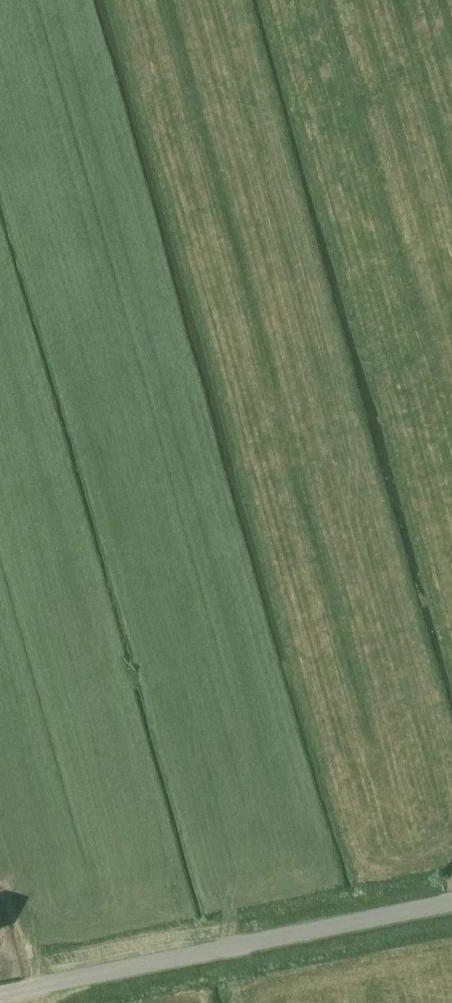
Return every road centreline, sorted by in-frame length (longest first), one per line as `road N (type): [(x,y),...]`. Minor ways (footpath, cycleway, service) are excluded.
road 1 (unclassified): [(0,993),(451,902)]

